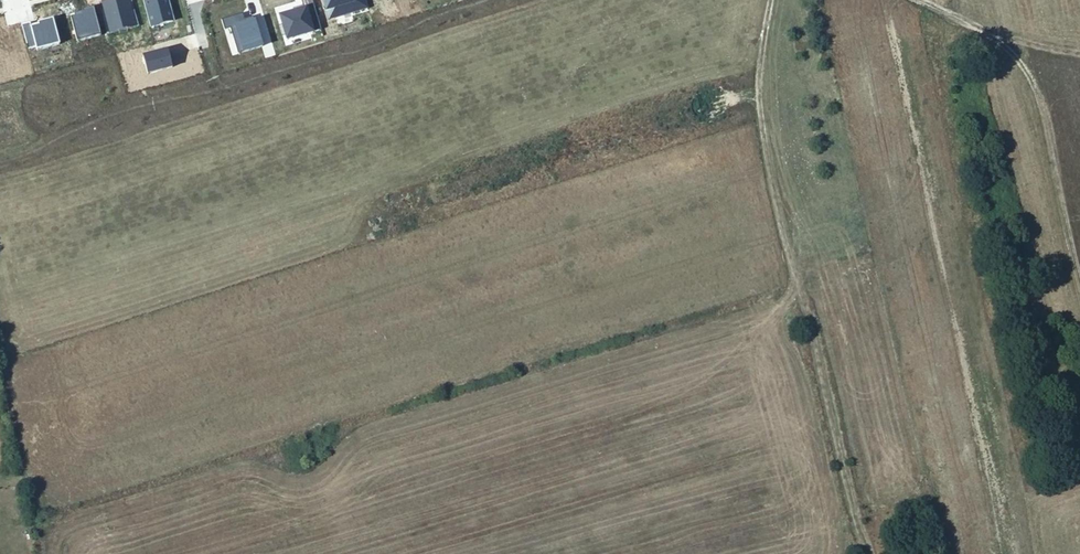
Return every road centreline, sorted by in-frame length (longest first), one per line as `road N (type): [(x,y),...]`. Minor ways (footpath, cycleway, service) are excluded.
road 1 (track): [(864,553),(814,340),(770,206),(753,79),(768,0)]
road 2 (track): [(901,0),(1079,50)]

